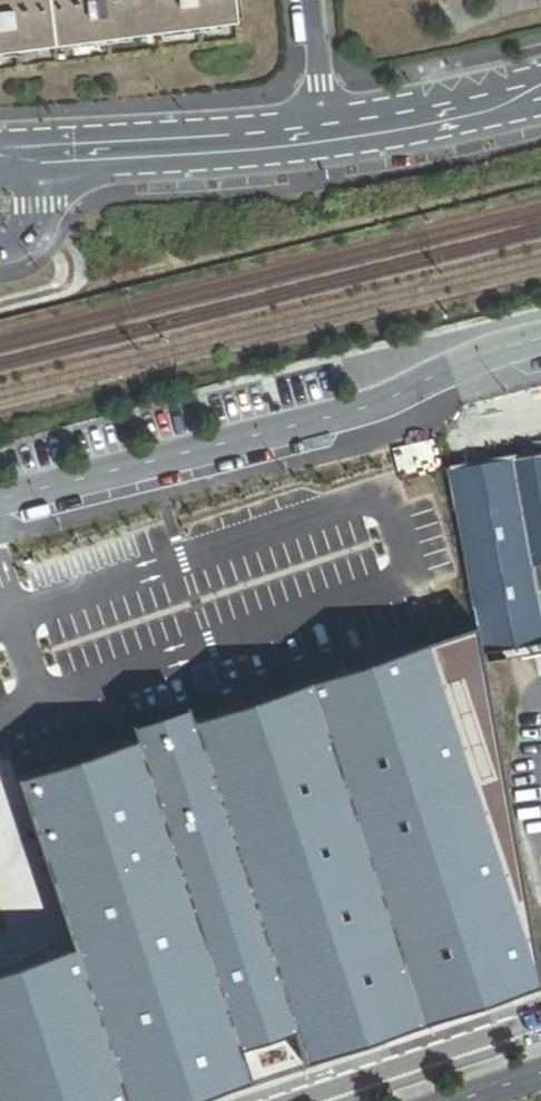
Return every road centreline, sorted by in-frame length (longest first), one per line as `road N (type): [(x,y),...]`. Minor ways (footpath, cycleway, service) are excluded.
road 1 (unclassified): [(0,503),(321,419),(424,372),(540,342)]
road 2 (tertiary): [(317,116),(1,137)]
road 3 (tertiary): [(6,173),(318,149)]
road 4 (tertiary): [(540,73),(317,116)]
road 5 (unknown): [(318,149),(540,107)]

